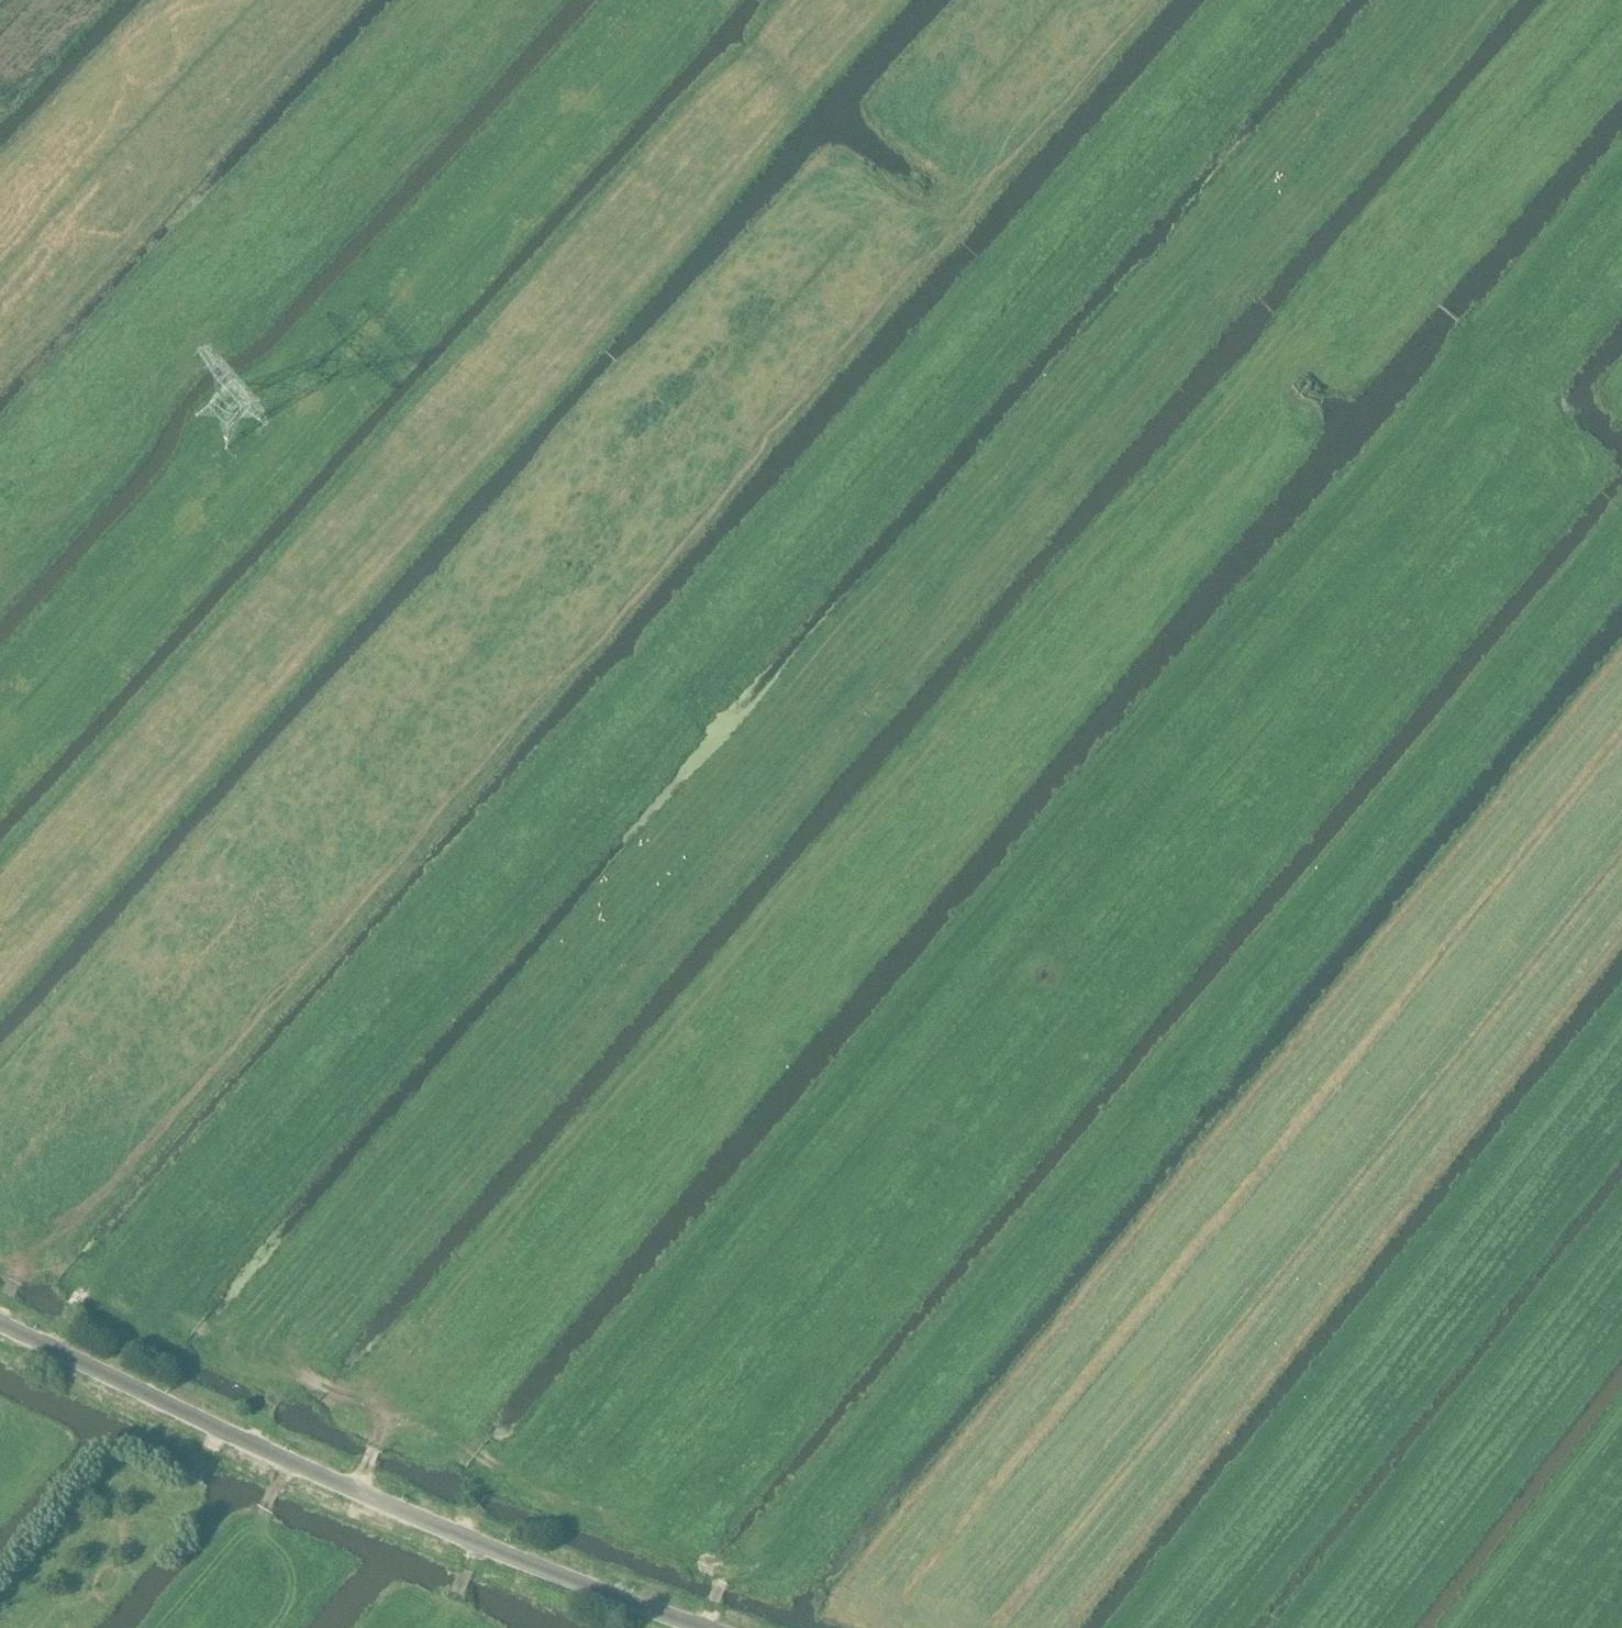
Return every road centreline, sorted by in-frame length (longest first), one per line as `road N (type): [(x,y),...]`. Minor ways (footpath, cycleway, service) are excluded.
road 1 (unclassified): [(703,1627),(336,1481),(0,1323)]

